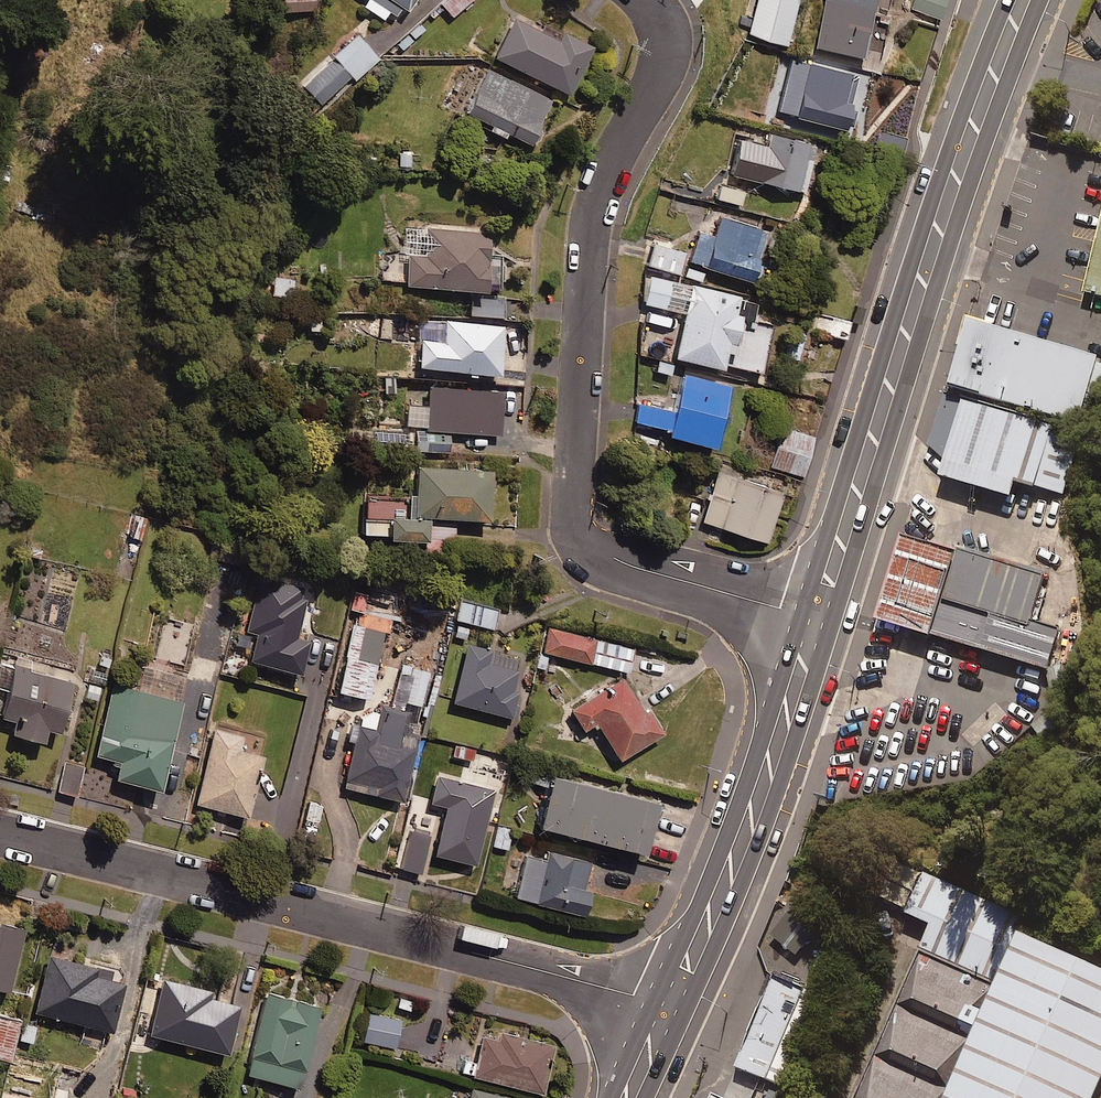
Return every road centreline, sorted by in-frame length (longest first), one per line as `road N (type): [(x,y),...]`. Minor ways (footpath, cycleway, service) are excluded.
road 1 (residential): [(646,0),(660,23),(662,72),(597,205),(575,518),(584,541),(605,559),(795,618)]
road 2 (residential): [(0,832),(656,999)]
road 3 (secondary): [(1042,0),(976,165),(829,627)]
road 4 (secondary): [(795,618),(1007,0)]
road 5 (secondary): [(829,627),(766,833),(689,1011)]
road 6 (secondary): [(656,999),(715,873),(795,618)]

